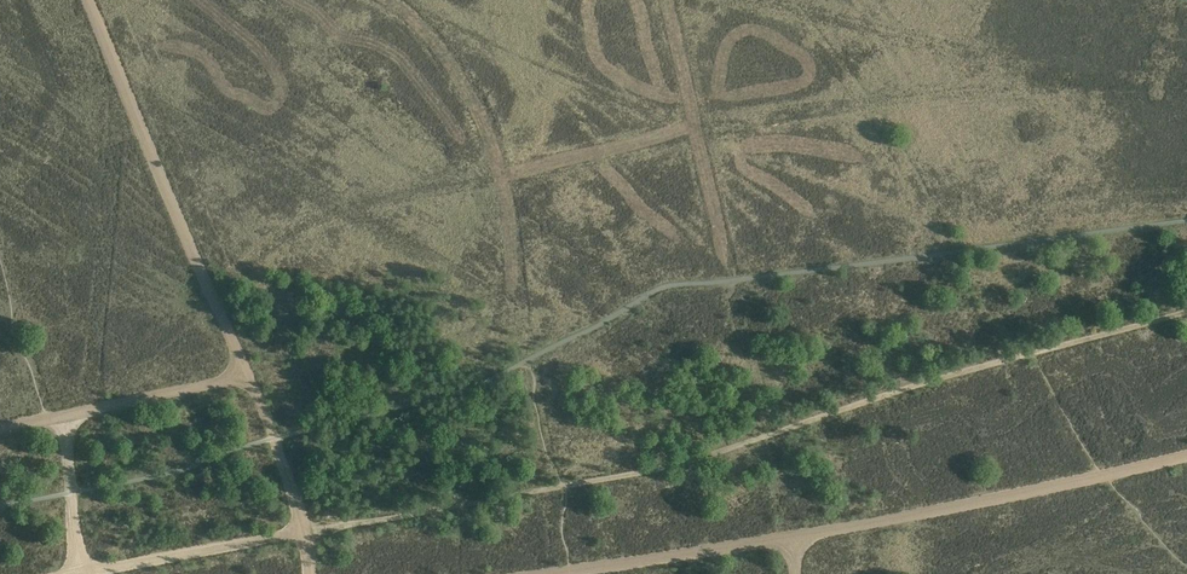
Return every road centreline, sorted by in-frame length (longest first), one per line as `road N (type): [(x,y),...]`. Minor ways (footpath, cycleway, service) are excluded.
road 1 (track): [(1186,457),(799,541),(547,573)]
road 2 (track): [(1186,315),(937,379),(668,466),(566,487)]
road 3 (track): [(303,532),(277,438),(86,0)]
road 4 (track): [(566,487),(303,532)]
road 5 (track): [(0,427),(248,375)]
road 6 (track): [(303,532),(75,573)]
road 7 (track): [(47,417),(65,449),(88,573)]

